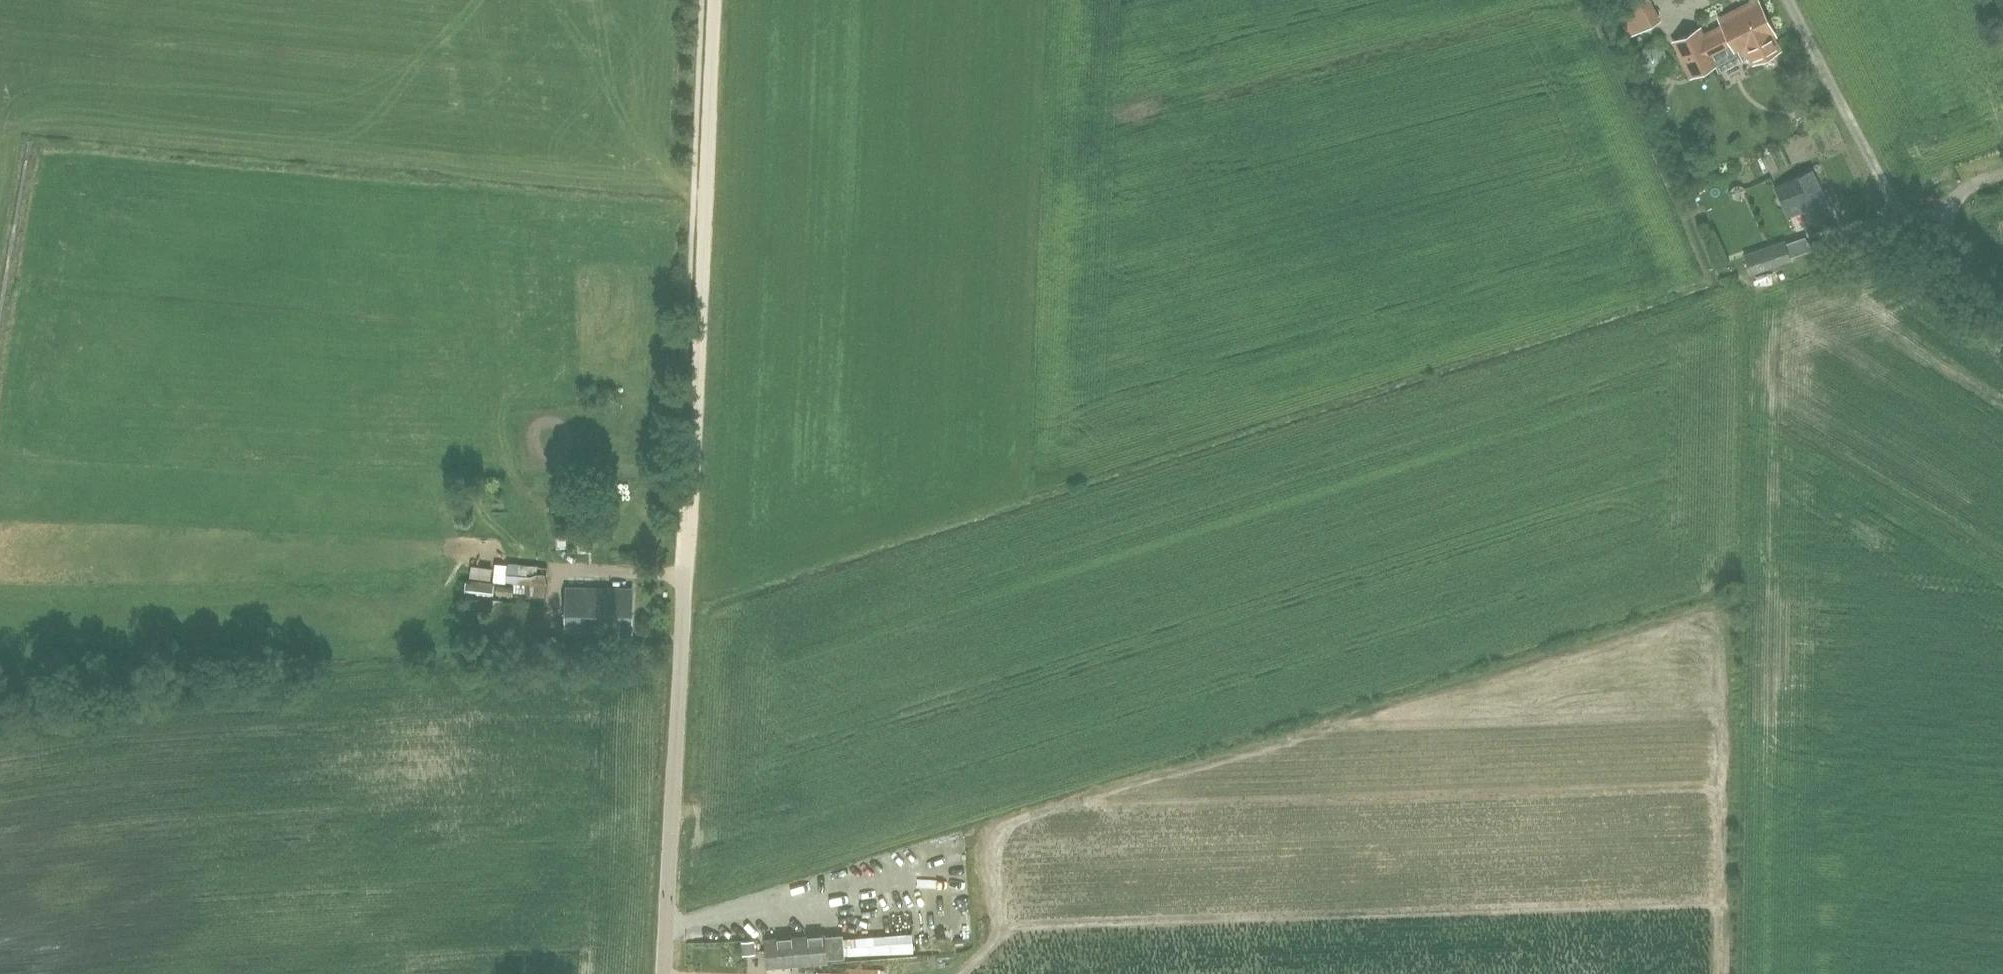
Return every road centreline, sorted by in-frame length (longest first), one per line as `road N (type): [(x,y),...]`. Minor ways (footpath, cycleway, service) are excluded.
road 1 (track): [(685,585),(715,0)]
road 2 (unclassified): [(665,973),(685,585)]

